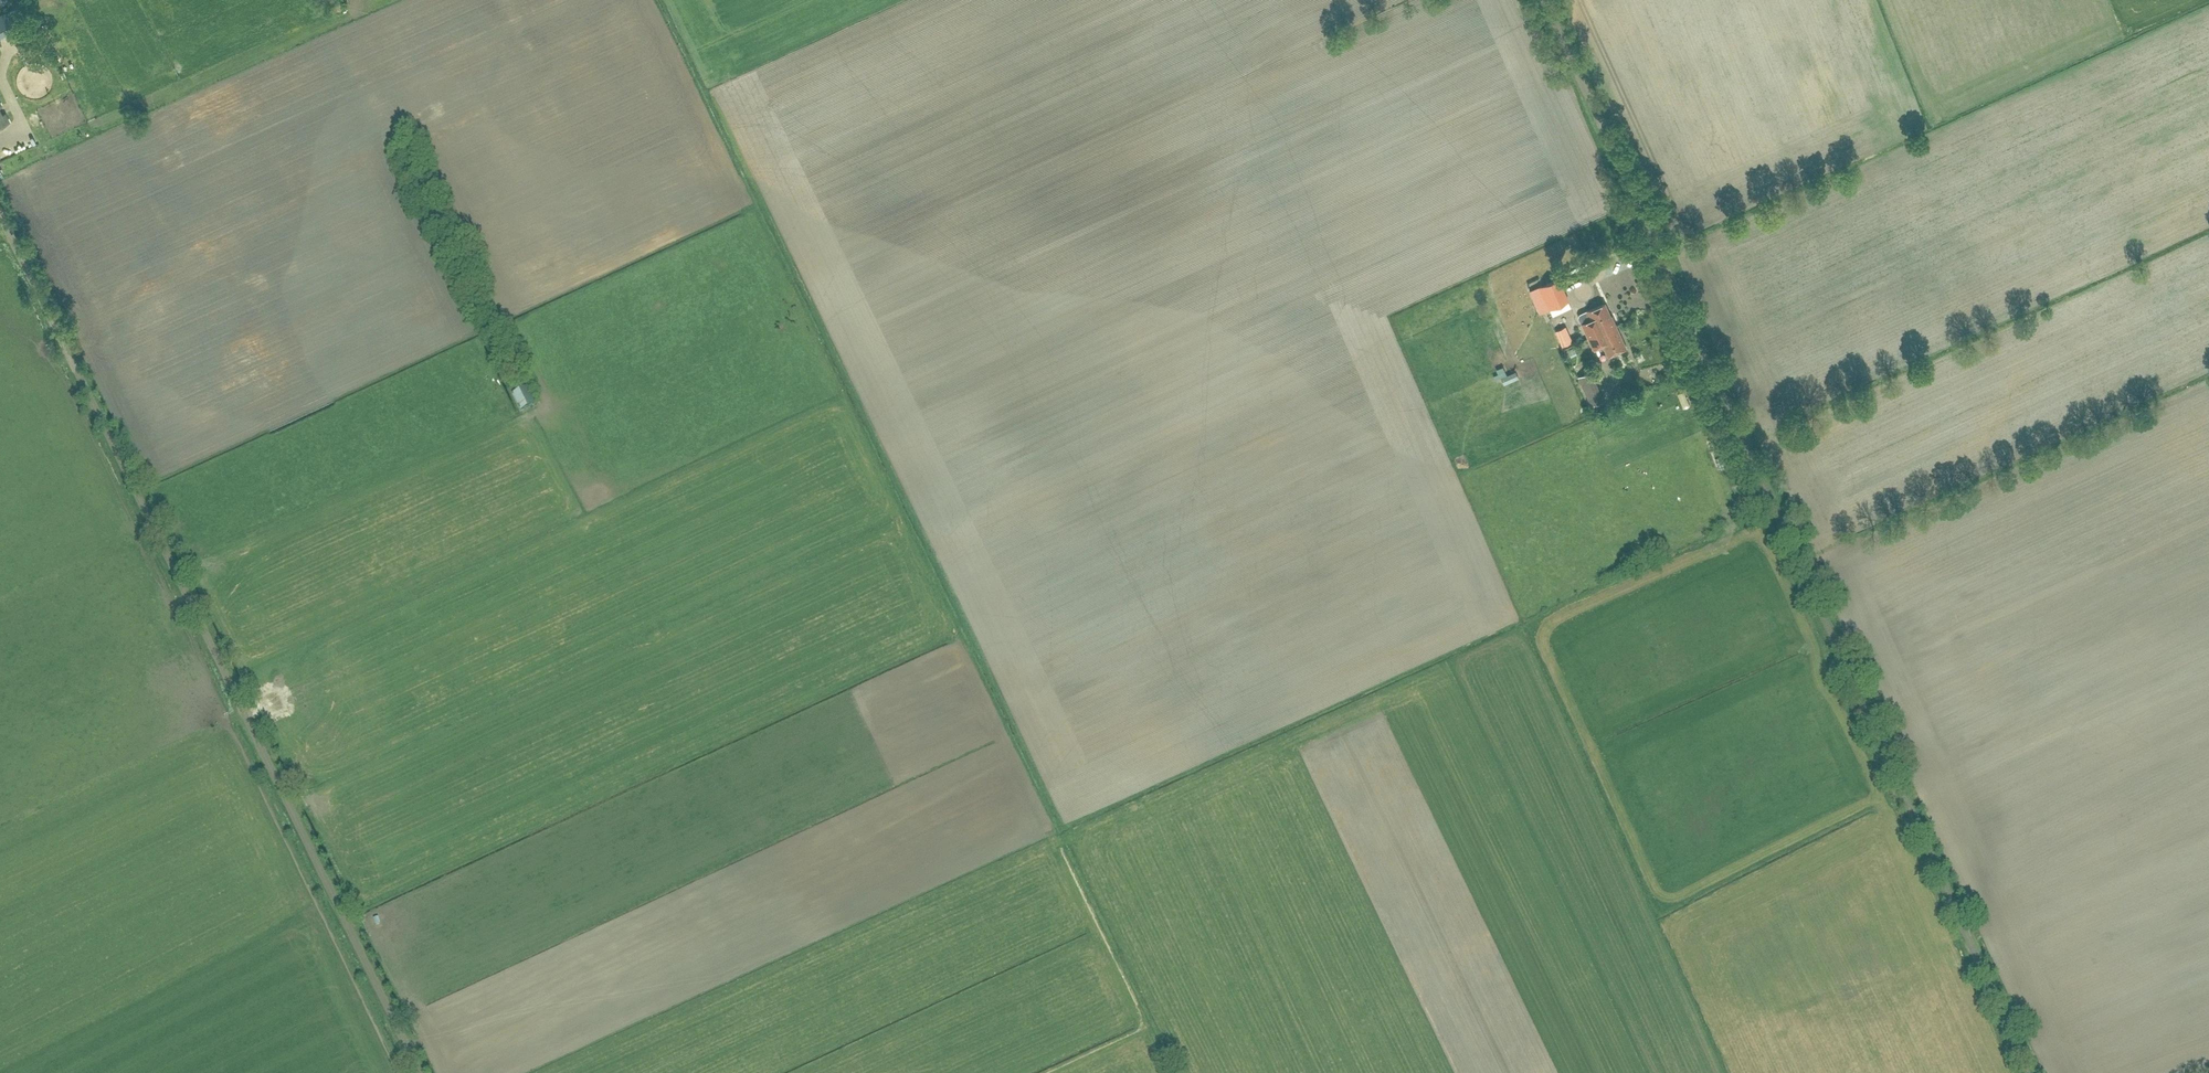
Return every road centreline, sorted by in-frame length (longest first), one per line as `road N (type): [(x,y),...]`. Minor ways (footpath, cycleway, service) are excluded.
road 1 (unclassified): [(2029,1072),(1545,0)]
road 2 (unclassified): [(419,1072),(0,216)]

